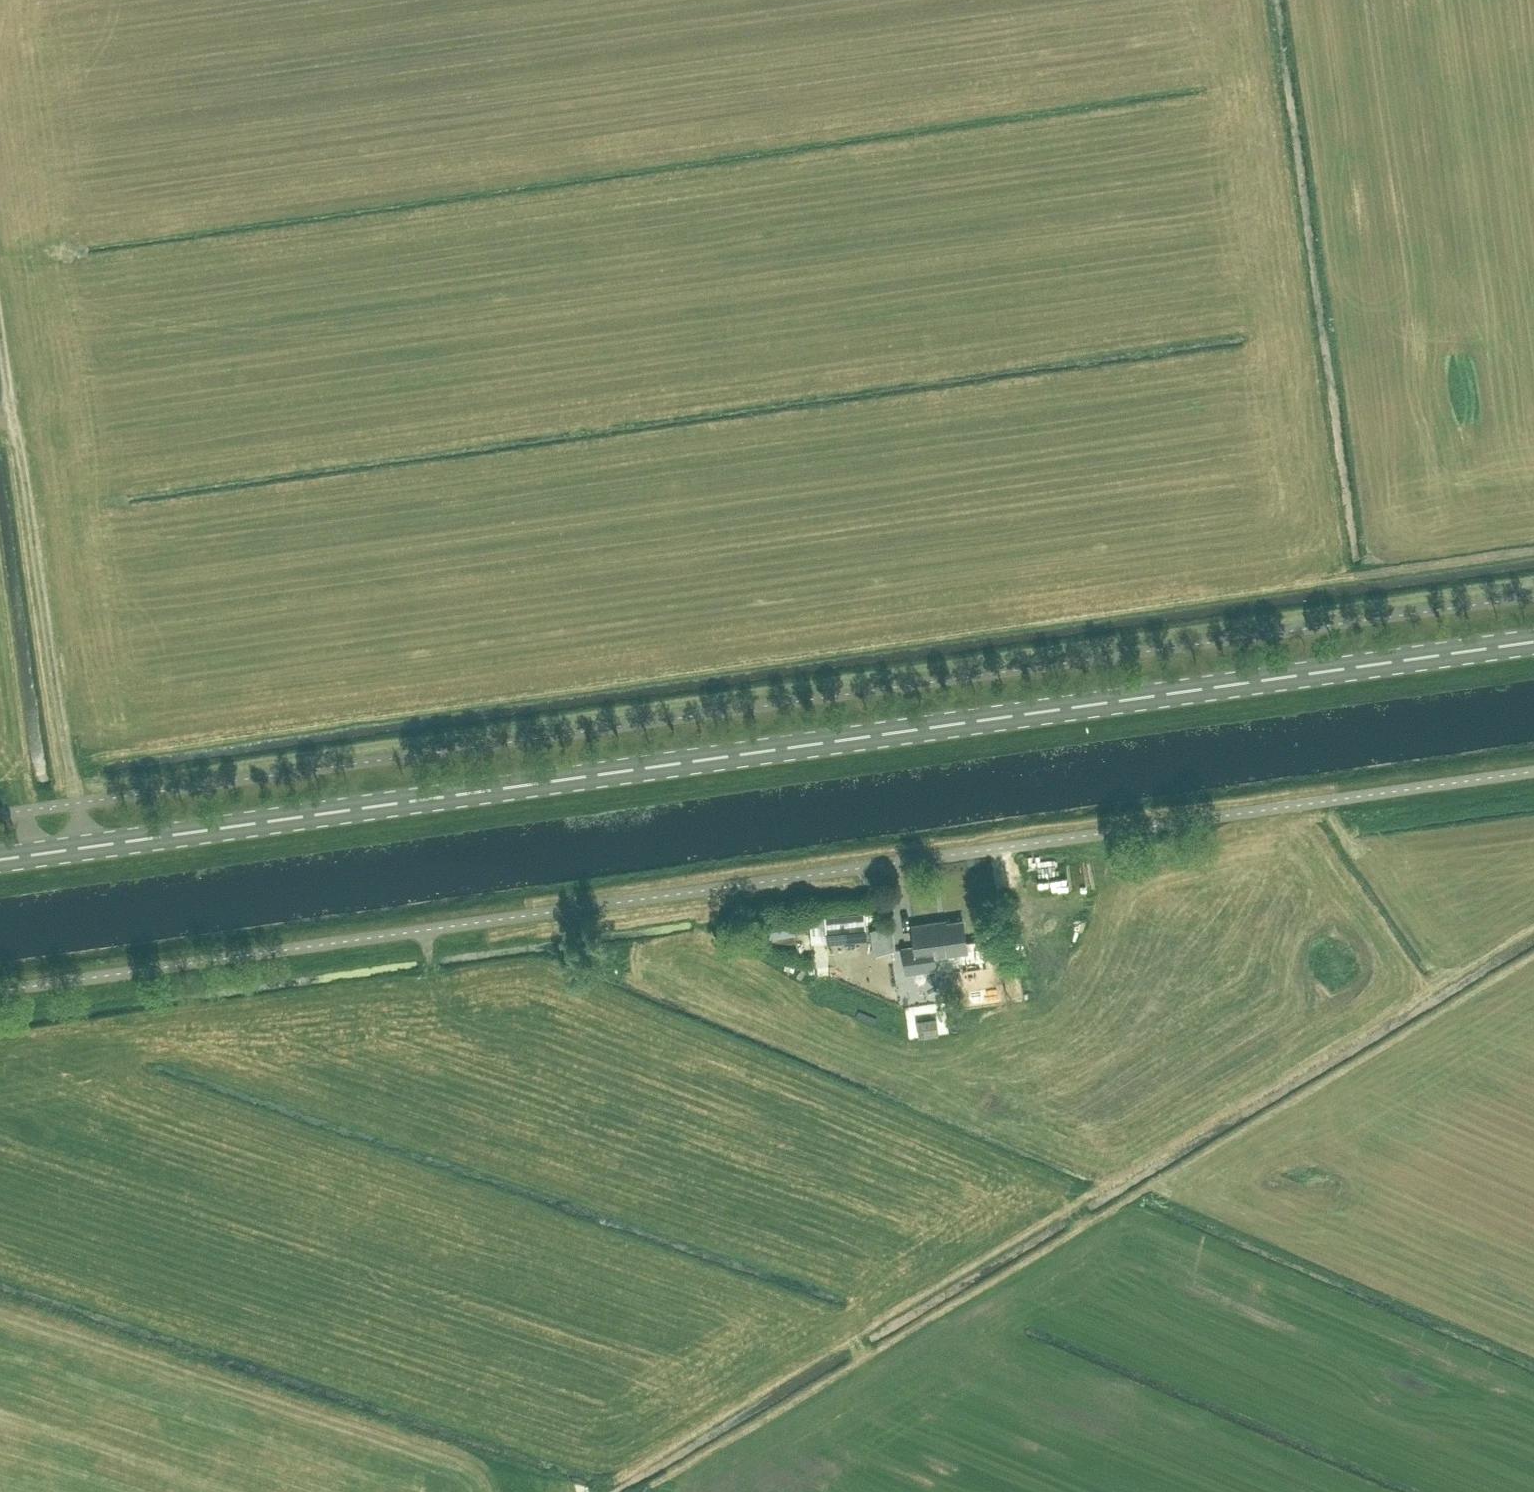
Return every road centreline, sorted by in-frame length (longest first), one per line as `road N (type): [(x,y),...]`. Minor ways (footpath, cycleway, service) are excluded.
road 1 (primary): [(0,855),(1533,641)]
road 2 (unclassified): [(0,988),(1246,813)]
road 3 (track): [(0,332),(59,733),(84,843)]

